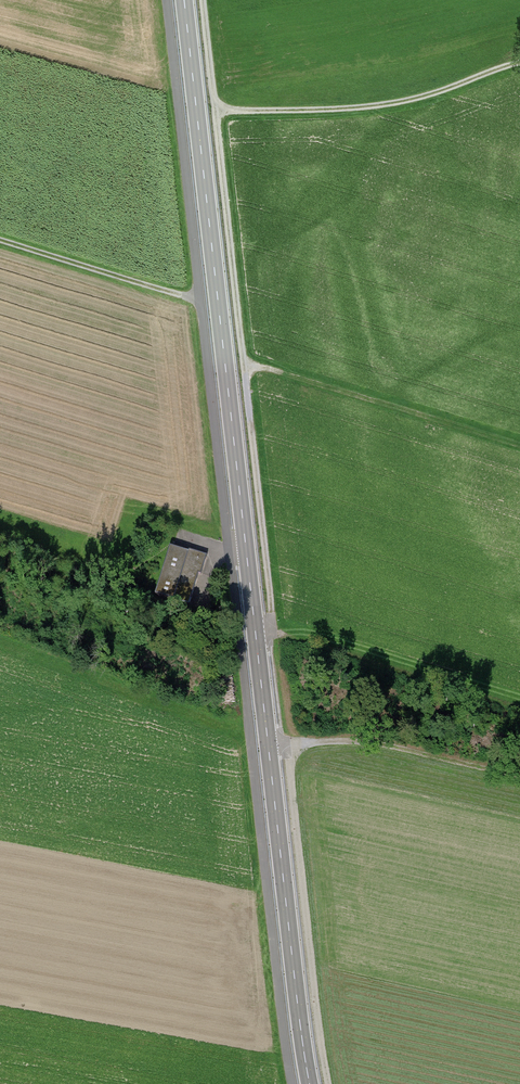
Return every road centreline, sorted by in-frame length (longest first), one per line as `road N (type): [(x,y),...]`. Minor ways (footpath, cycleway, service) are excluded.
road 1 (primary): [(184,0),(310,1083)]
road 2 (track): [(203,0),(244,366)]
road 3 (track): [(285,744),(328,1083)]
road 4 (track): [(519,63),(386,104),(215,111)]
road 5 (track): [(519,444),(244,366)]
road 6 (track): [(244,366),(272,611),(271,623),(255,625)]
road 7 (track): [(268,746),(381,743),(519,776)]
road 8 (track): [(198,300),(0,240)]

